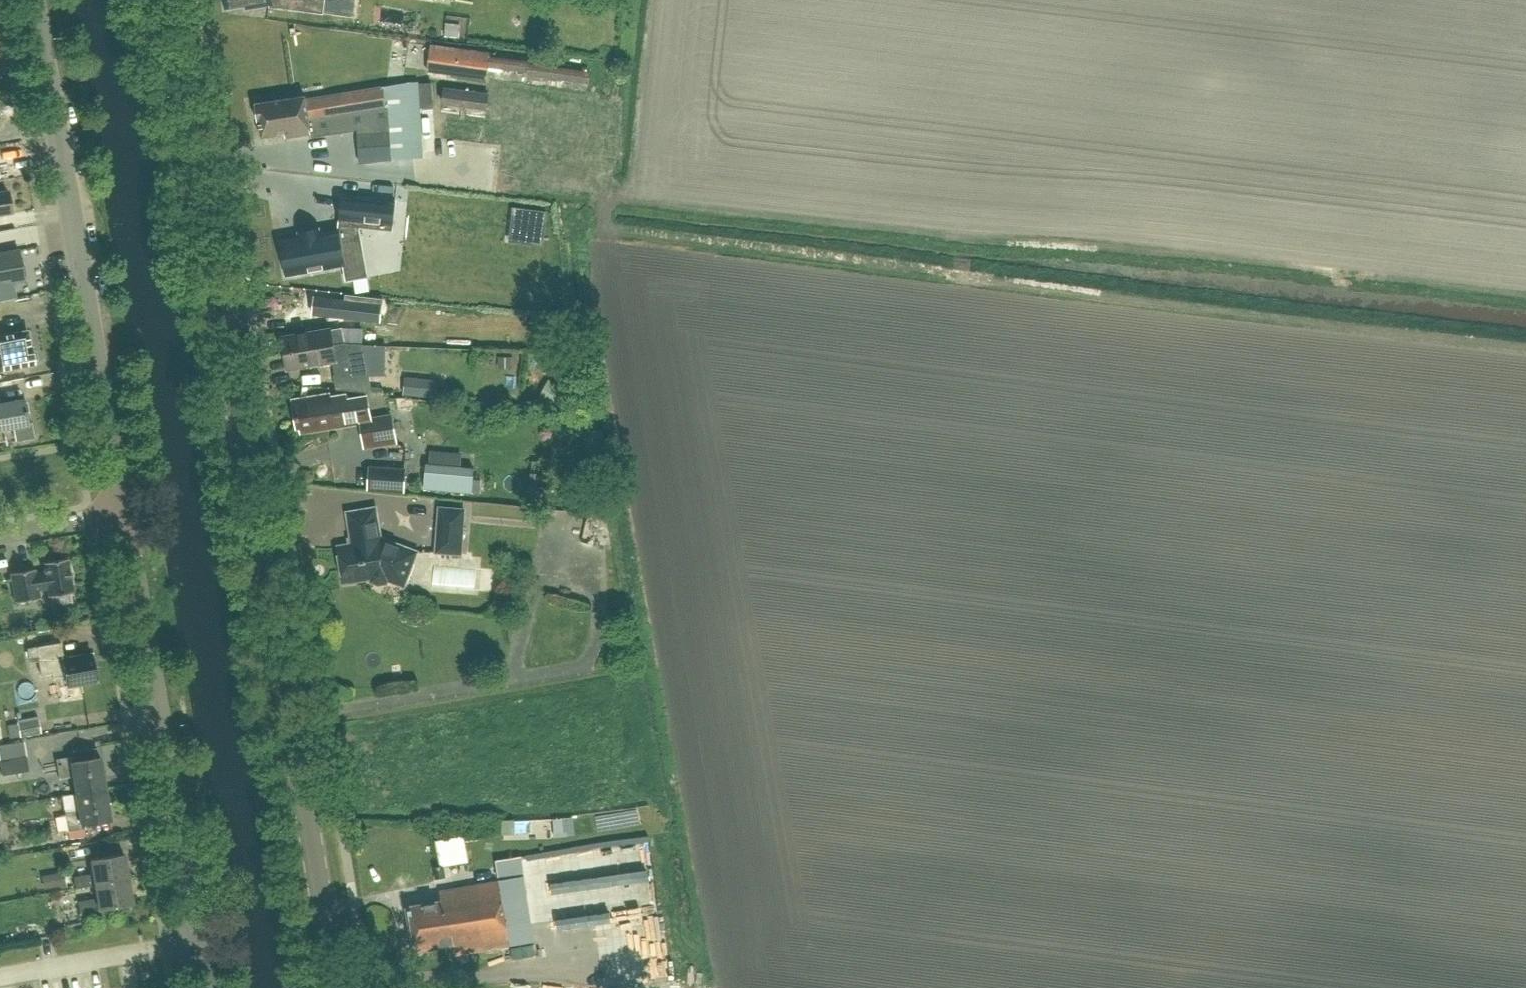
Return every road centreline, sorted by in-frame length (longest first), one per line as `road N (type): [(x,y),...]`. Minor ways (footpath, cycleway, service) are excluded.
road 1 (tertiary): [(340,987),(168,0)]
road 2 (unclassified): [(125,514),(34,0)]
road 3 (unclassified): [(199,940),(125,514)]
road 4 (residential): [(0,974),(199,940)]
road 5 (unclassified): [(0,535),(125,514)]

